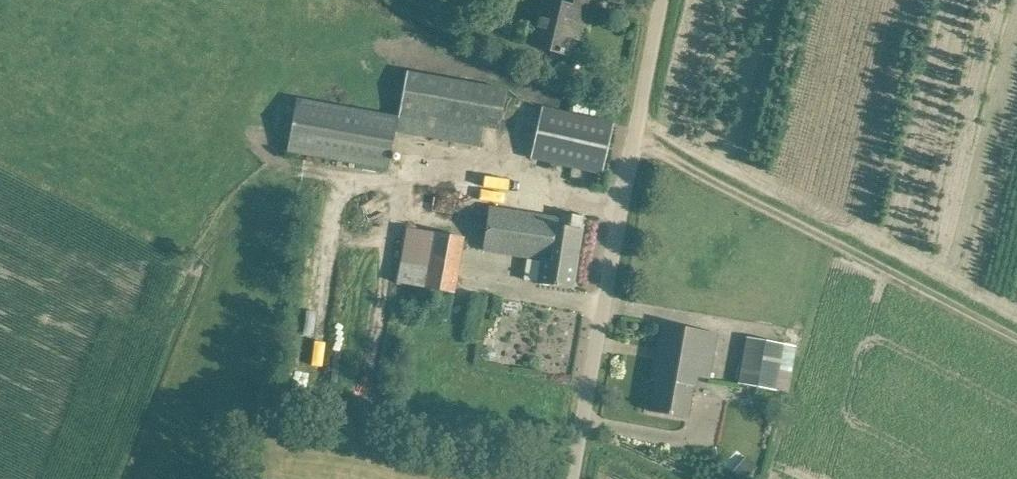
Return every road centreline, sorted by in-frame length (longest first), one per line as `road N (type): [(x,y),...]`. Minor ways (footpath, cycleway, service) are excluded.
road 1 (unclassified): [(571,478),(664,0)]
road 2 (track): [(634,138),(1016,335)]

